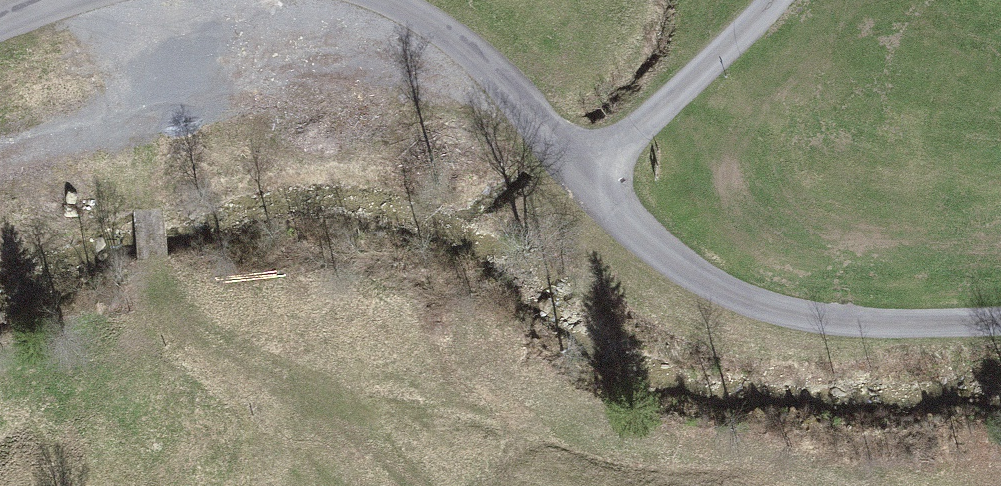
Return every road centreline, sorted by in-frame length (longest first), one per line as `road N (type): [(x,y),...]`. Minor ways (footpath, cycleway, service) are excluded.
road 1 (residential): [(1000,324),(872,325),(764,308),(673,250),(597,173)]
road 2 (residential): [(597,173),(513,83),(453,36),(387,0)]
road 3 (residential): [(597,173),(779,0)]

